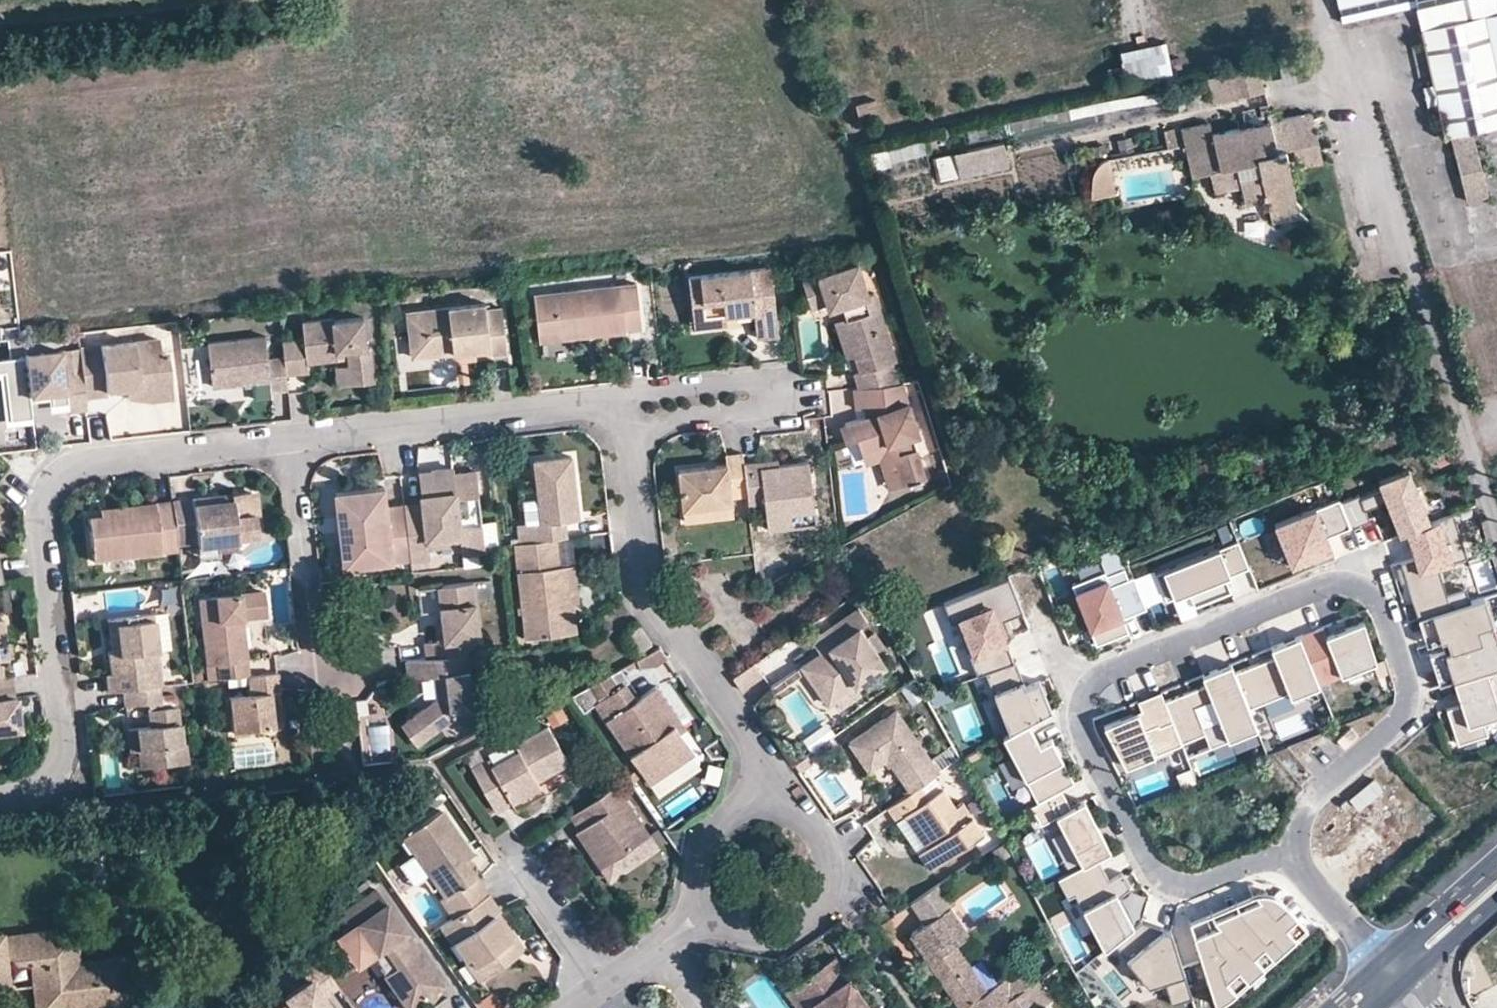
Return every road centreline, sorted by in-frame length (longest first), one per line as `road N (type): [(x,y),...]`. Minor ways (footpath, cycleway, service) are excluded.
road 1 (residential): [(1291,858),(1266,856),(1193,882),(1159,872),(1086,740),(1081,710),(1103,673),(1326,585),(1355,583),(1376,598),(1409,698),(1404,715),(1314,795),(1296,824)]
road 2 (residential): [(290,439),(85,465),(54,481),(44,510),(66,743),(60,769),(39,790),(0,796)]
road 3 (residential): [(770,799),(757,747),(640,587),(625,428)]
road 4 (residential): [(625,428),(781,407),(779,379),(621,397)]
road 5 (residential): [(621,397),(290,439)]
road 6 (residential): [(708,911),(746,935),(769,937),(791,932),(824,901),(832,880),(825,836),(811,817),(770,799)]
road 7 (residential): [(290,439),(319,660),(356,673)]
road 8 (residential): [(770,799),(725,809),(708,825),(693,868),(708,911)]
road 9 (secondary): [(1496,853),(1380,961)]
road 10 (residential): [(598,989),(519,860)]
road 11 (residential): [(1380,961),(1291,858)]
road 12 (secondary): [(1403,985),(1496,900)]

